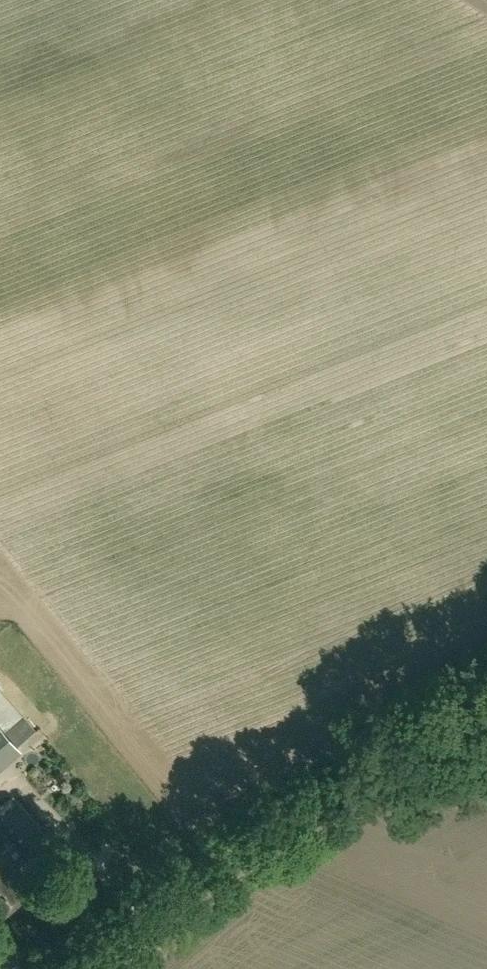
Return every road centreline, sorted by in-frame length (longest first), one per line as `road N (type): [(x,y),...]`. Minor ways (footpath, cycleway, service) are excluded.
road 1 (unclassified): [(74,968),(239,837),(486,713)]

